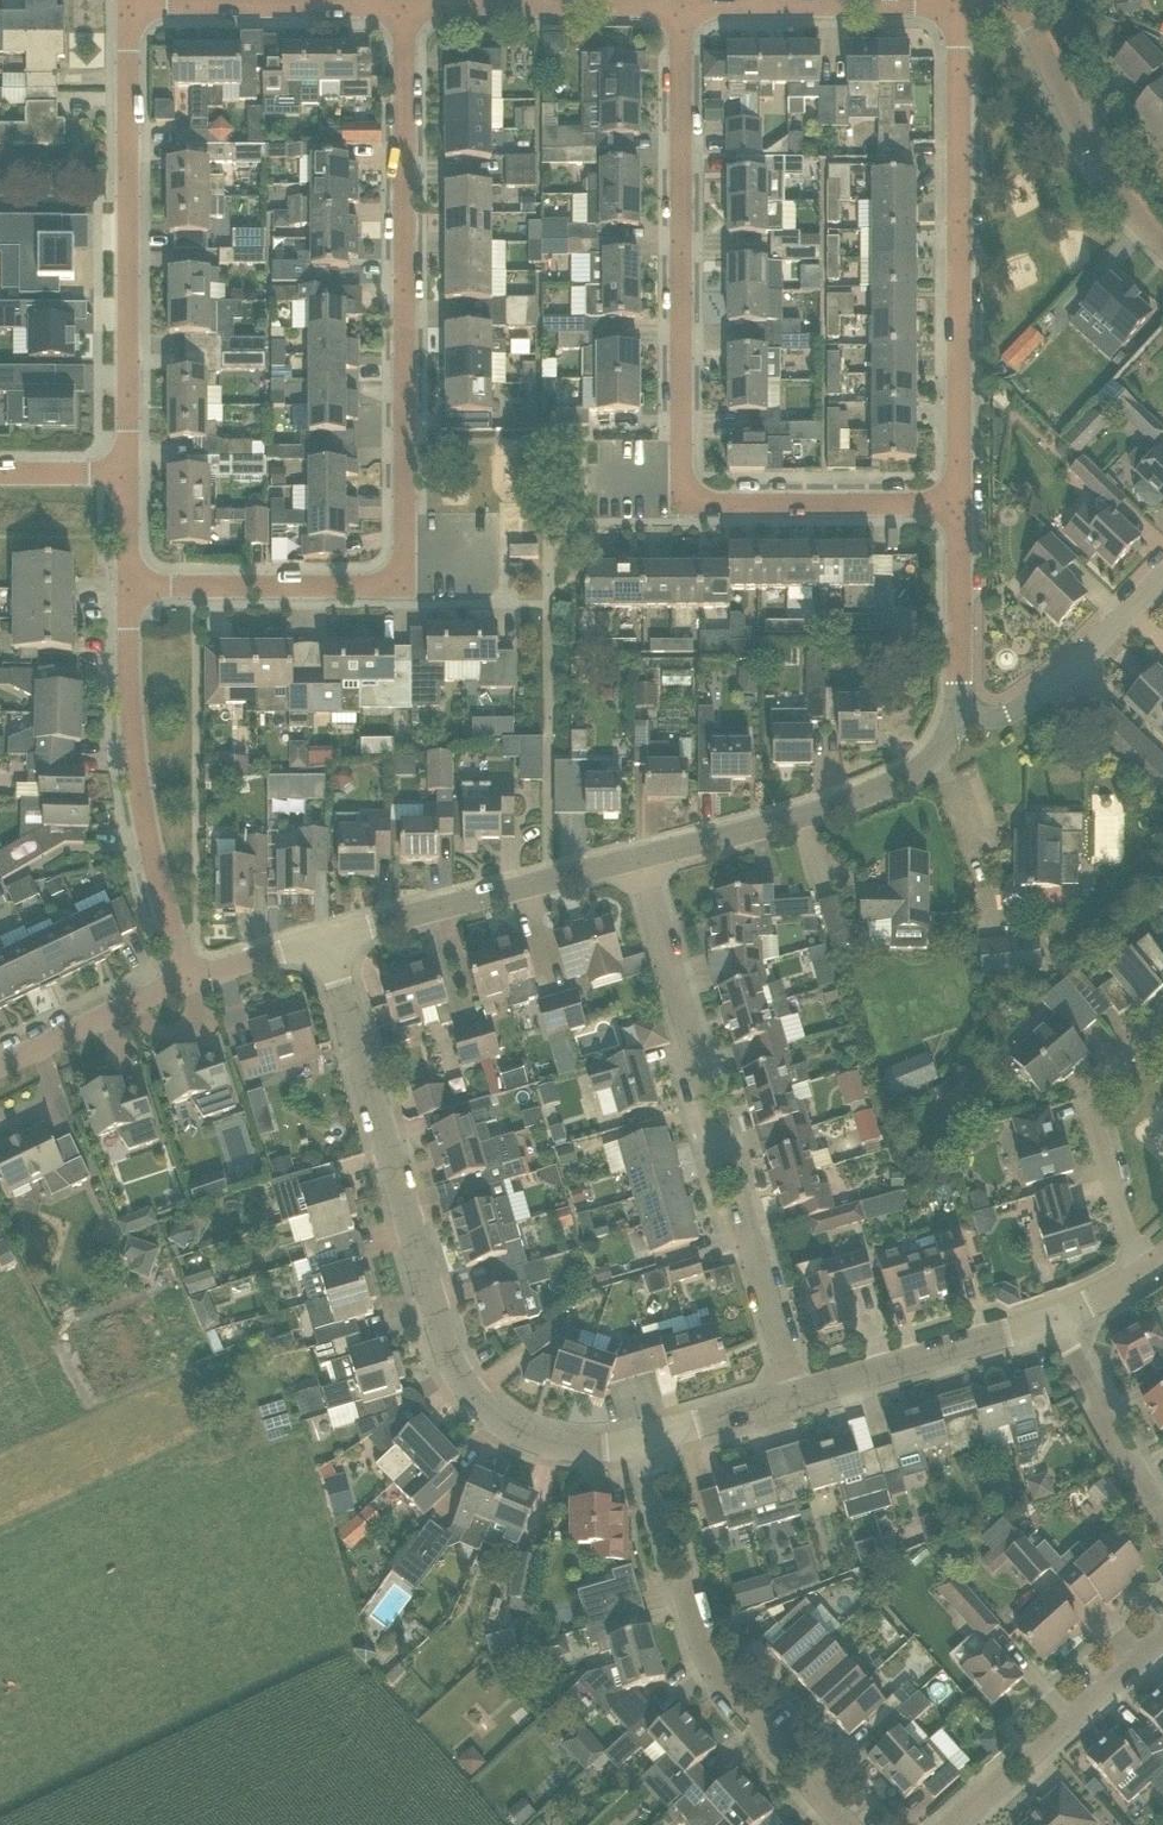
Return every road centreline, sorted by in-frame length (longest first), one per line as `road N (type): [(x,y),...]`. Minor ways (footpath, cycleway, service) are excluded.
road 1 (residential): [(129,588),(389,585),(406,554),(404,9)]
road 2 (residential): [(957,506),(712,509),(690,497),(681,476),(679,5)]
road 3 (residential): [(622,1442),(576,1447),(488,1419),(436,1347),(320,942)]
road 4 (residential): [(790,1390),(639,857)]
road 5 (residential): [(957,506),(953,0)]
road 6 (residential): [(129,472),(130,11)]
road 7 (residential): [(622,1442),(675,1633),(708,1687),(839,1824)]
road 8 (residential): [(196,975),(150,851),(131,742),(129,588)]
road 9 (unclassified): [(639,857),(880,788),(963,729)]
road 10 (residential): [(1162,257),(1125,216),(1019,19),(953,0)]
road 11 (unclassified): [(320,942),(639,857)]
road 12 (residential): [(1143,1280),(1086,1092),(1162,1028)]
road 13 (residential): [(1064,1321),(790,1390)]
road 14 (residential): [(404,9),(679,5)]
road 15 (residential): [(130,11),(404,9)]
road 16 (residential): [(679,5),(950,0)]
road 17 (residential): [(964,1824),(1162,1641)]
road 18 (unclassified): [(963,729),(1162,562)]
road 19 (residential): [(1162,1526),(1064,1321)]
road 20 (residential): [(963,729),(957,506)]
road 21 (unclassified): [(0,1069),(196,975)]
road 22 (residential): [(790,1390),(622,1442)]
road 23 (residential): [(129,472),(0,472)]
road 24 (unclassified): [(196,975),(320,942)]

